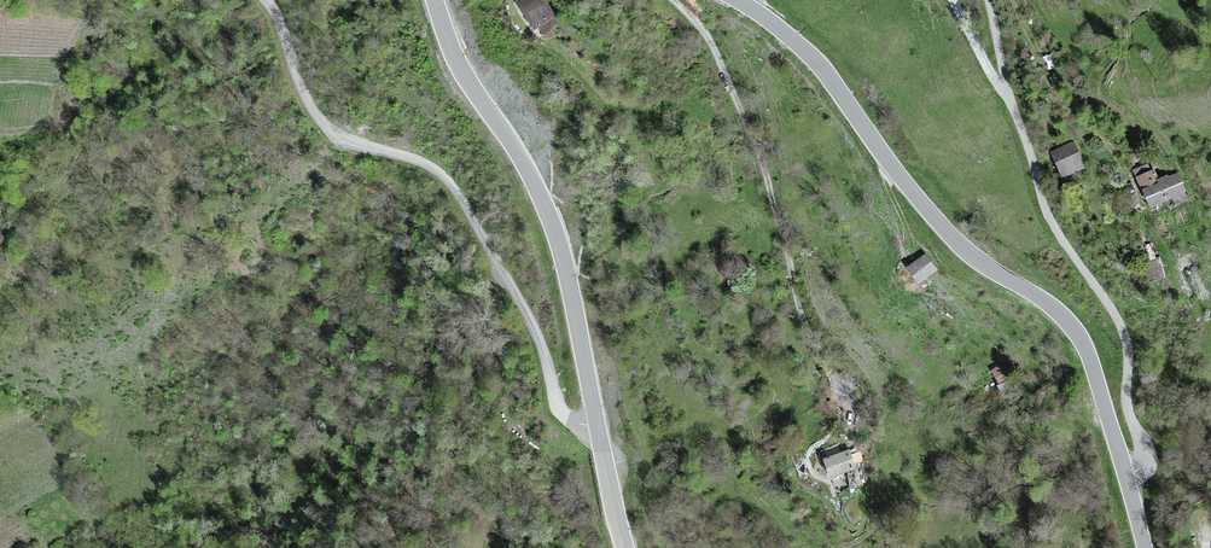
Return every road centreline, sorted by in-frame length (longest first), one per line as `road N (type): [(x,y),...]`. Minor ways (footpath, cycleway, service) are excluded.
road 1 (tertiary): [(1126,477),(1091,358),(1073,327),(941,227),(822,69),(737,0)]
road 2 (tertiary): [(435,0),(466,80),(512,141),(556,232),(625,547)]
road 3 (track): [(597,426),(565,416),(536,336),(455,188),(435,168),(364,147),(316,116),(299,94),(267,0)]
road 4 (unclassified): [(989,0),(1010,103),(1044,205),(1126,336),(1126,399),(1146,462),(1126,477)]

